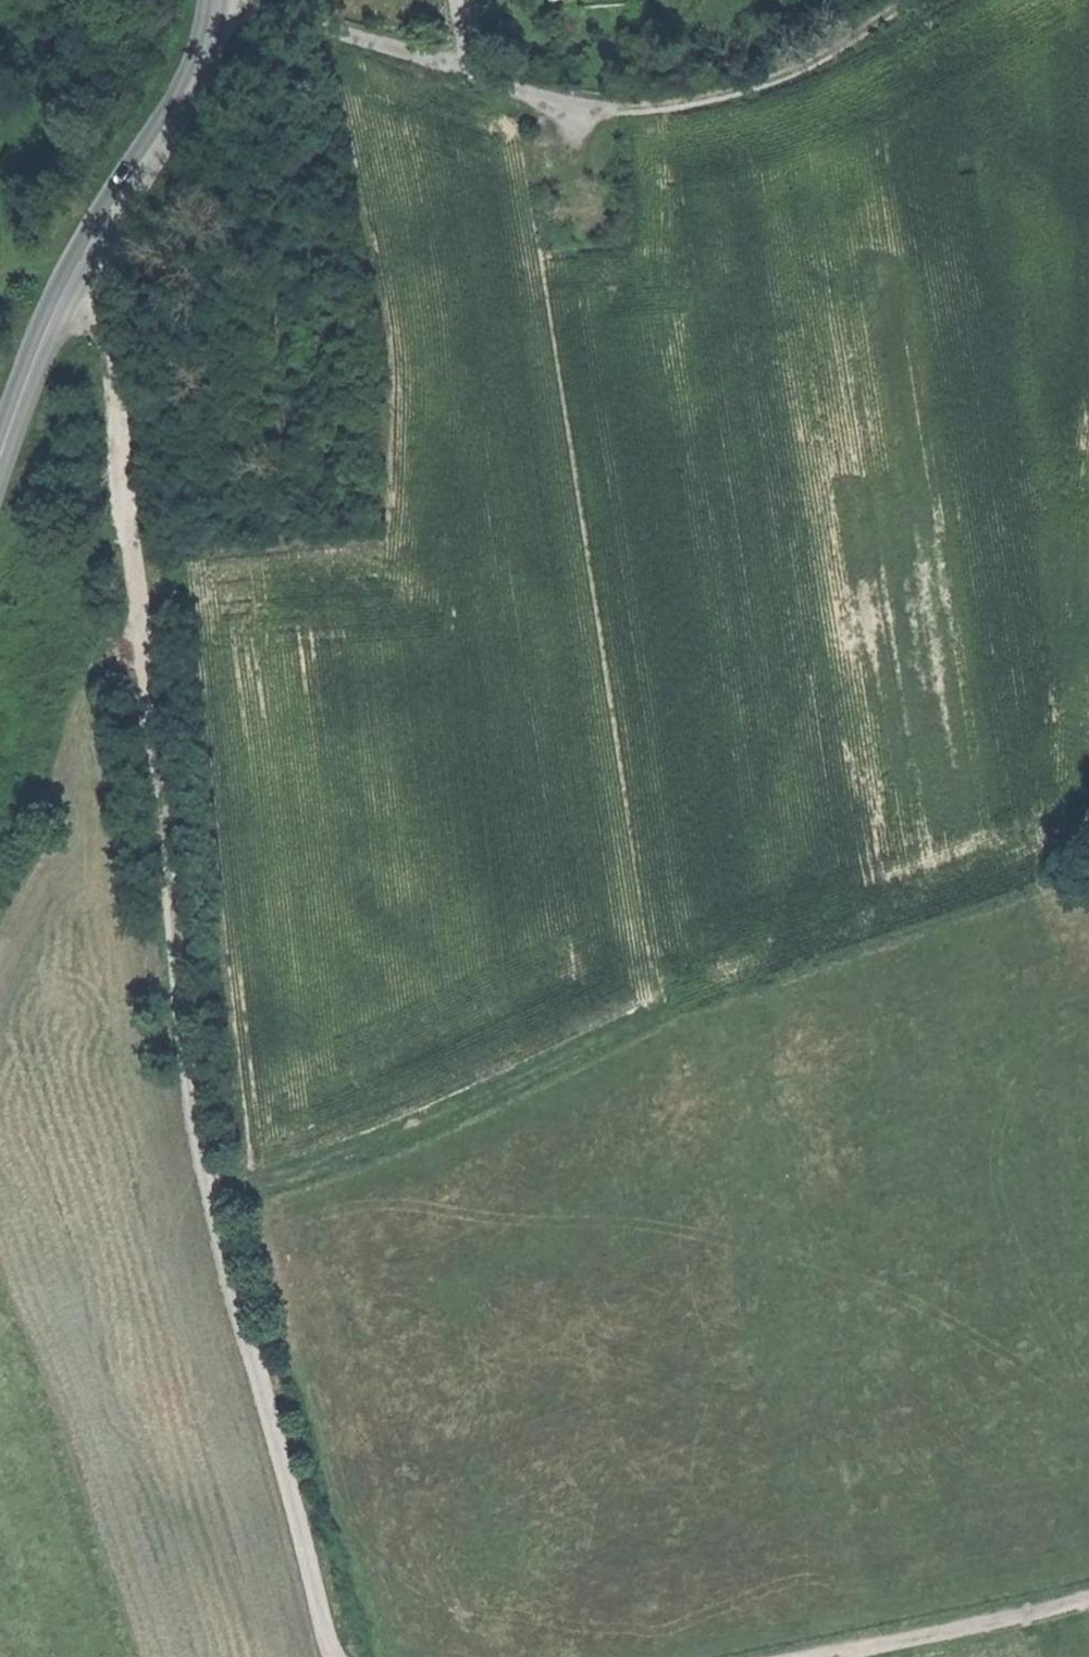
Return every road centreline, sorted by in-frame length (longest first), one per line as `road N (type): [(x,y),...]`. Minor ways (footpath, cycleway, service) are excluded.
road 1 (track): [(76,274),(114,336),(179,974),(214,1189),(334,1656)]
road 2 (track): [(214,1189),(420,1121),(690,992),(974,901),(1088,850)]
road 3 (residential): [(219,4),(563,105),(621,109),(679,105),(790,75),(924,0)]
road 4 (secondary): [(219,4),(206,56),(44,338),(0,460)]
road 5 (track): [(777,1656),(1088,1590)]

